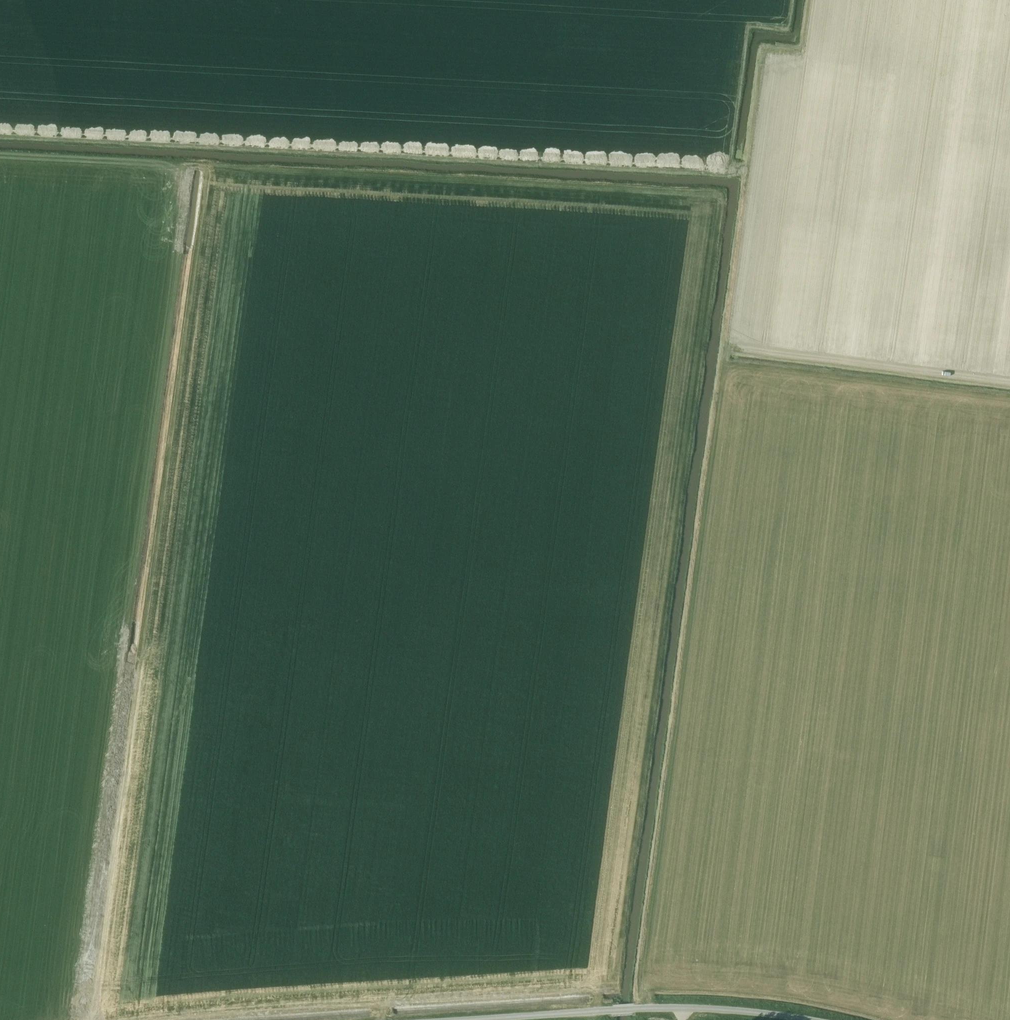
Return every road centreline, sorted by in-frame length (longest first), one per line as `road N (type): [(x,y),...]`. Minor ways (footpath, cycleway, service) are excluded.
road 1 (unclassified): [(805,1019),(691,1007),(445,1019)]

